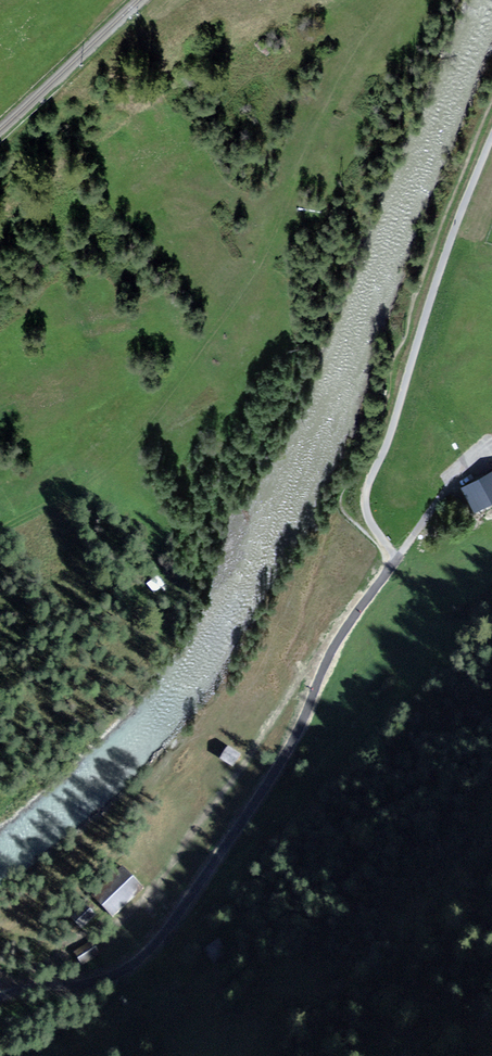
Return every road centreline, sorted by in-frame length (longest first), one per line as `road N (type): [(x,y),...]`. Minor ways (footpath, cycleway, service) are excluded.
road 1 (track): [(0,997),(99,979),(132,965),(155,941),(275,772),(338,639),(396,558)]
road 2 (track): [(396,558),(364,509),(366,482),(491,137)]
road 3 (track): [(396,558),(491,437)]

